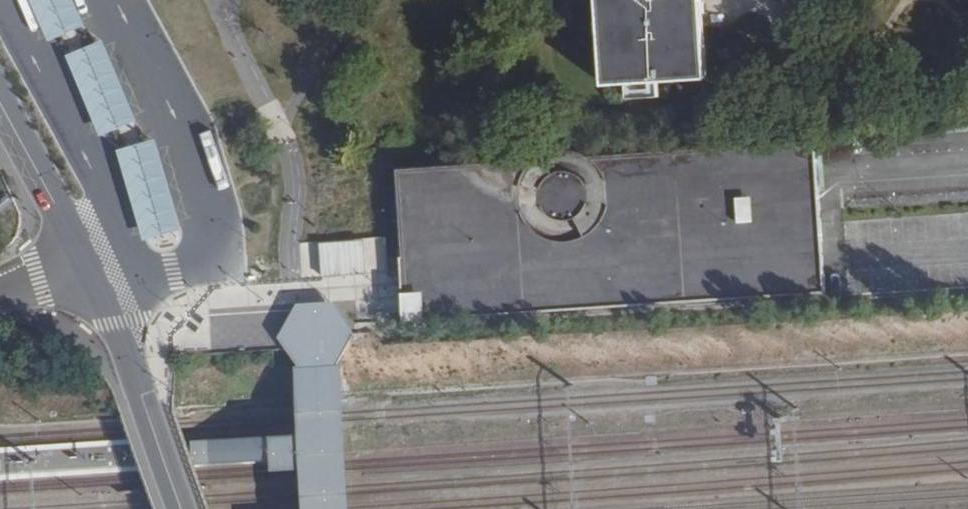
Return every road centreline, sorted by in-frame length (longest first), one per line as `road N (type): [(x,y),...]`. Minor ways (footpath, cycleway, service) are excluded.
road 1 (secondary): [(0,99),(108,302)]
road 2 (secondary): [(186,508),(108,302)]

